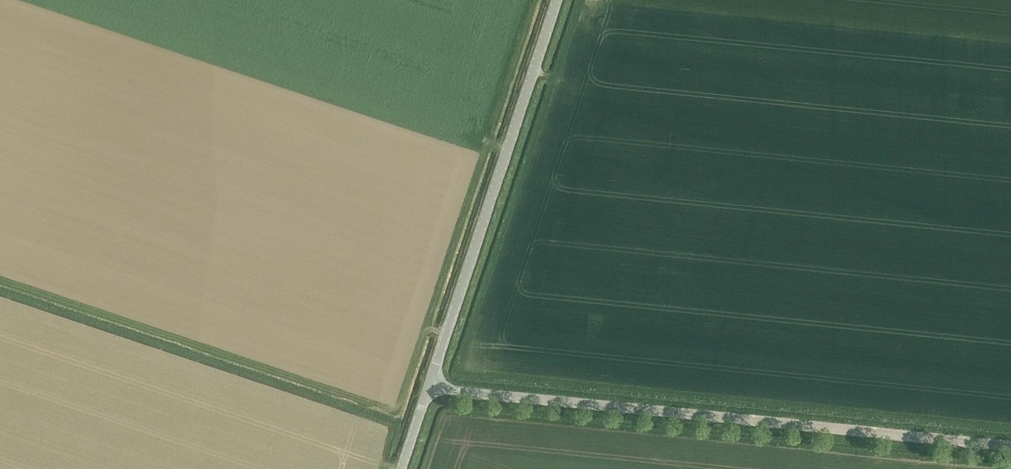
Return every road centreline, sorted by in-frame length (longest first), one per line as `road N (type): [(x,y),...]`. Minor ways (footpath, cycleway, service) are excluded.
road 1 (unclassified): [(1010,447),(430,385)]
road 2 (tertiary): [(430,385),(558,0)]

